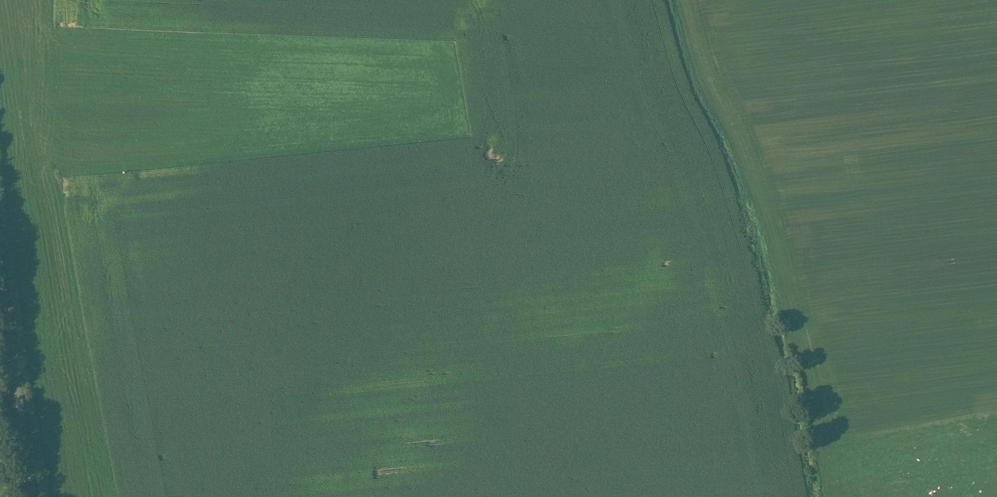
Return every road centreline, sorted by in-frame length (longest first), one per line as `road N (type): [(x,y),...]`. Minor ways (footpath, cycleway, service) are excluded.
road 1 (unclassified): [(34,496),(0,270)]

